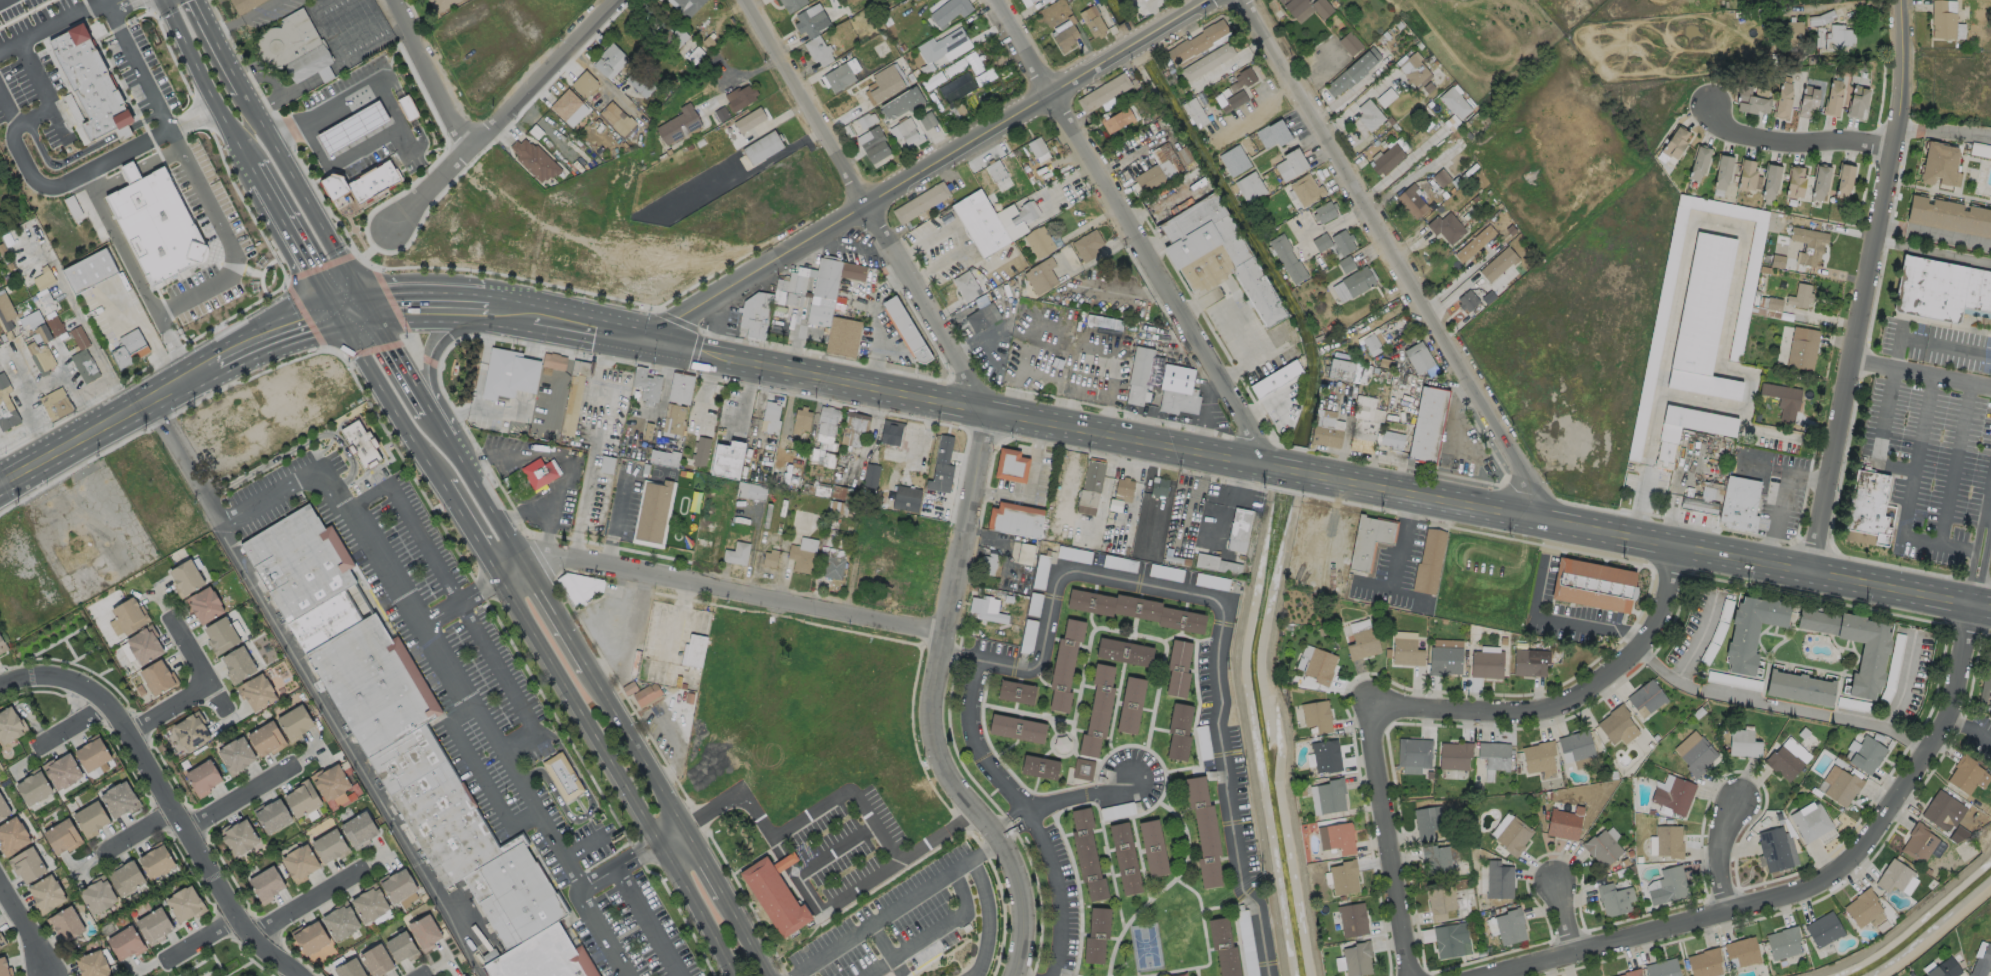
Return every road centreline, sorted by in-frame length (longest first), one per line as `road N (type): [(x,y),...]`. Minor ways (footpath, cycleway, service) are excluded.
road 1 (secondary): [(1990,609),(646,337)]
road 2 (residential): [(1977,606),(1945,731),(1847,870),(1809,890),(1489,975)]
road 3 (tertiary): [(1208,0),(1055,100),(646,337)]
road 4 (tertiary): [(1553,525),(1243,0)]
road 5 (residential): [(1014,975),(1015,882),(931,746),(931,710),(989,412)]
road 6 (residential): [(1897,0),(1901,71),(1891,149),(1816,573)]
road 7 (residential): [(1265,466),(1000,0)]
road 8 (residential): [(989,412),(749,0)]
road 9 (primary): [(497,575),(733,975)]
road 10 (residential): [(947,636),(582,562),(528,558),(497,575)]
road 11 (residential): [(0,687),(57,677),(86,686),(110,707),(239,921),(299,975)]
road 12 (residential): [(1674,548),(1667,598),(1651,634),(1625,664),(1563,707),(1522,713),(1365,698)]
road 13 (residential): [(387,228),(620,0)]
road 14 (residential): [(1365,698),(1408,975)]
road 15 (secondary): [(215,359),(0,478)]
road 16 (primary): [(361,293),(244,87)]
road 17 (primary): [(325,297),(442,483)]
road 18 (residential): [(1891,149),(1747,137),(1724,128),(1707,102)]
road 19 (primary): [(686,830),(592,664)]
road 20 (primary): [(165,0),(253,165)]
road 21 (residential): [(471,146),(393,0)]
road 22 (primary): [(528,558),(450,438)]
road 23 (primary): [(429,409),(361,293)]
road 24 (primary): [(429,409),(432,348),(487,302)]
road 25 (residential): [(1726,914),(1719,848),(1740,788)]
road 26 (primary): [(263,183),(325,297)]
road 27 (residential): [(362,868),(252,936)]
road 28 (secondary): [(487,302),(361,293)]
road 29 (secondary): [(325,297),(215,359)]
road 30 (residential): [(293,765),(188,833)]
road 31 (primary): [(592,664),(528,558)]

